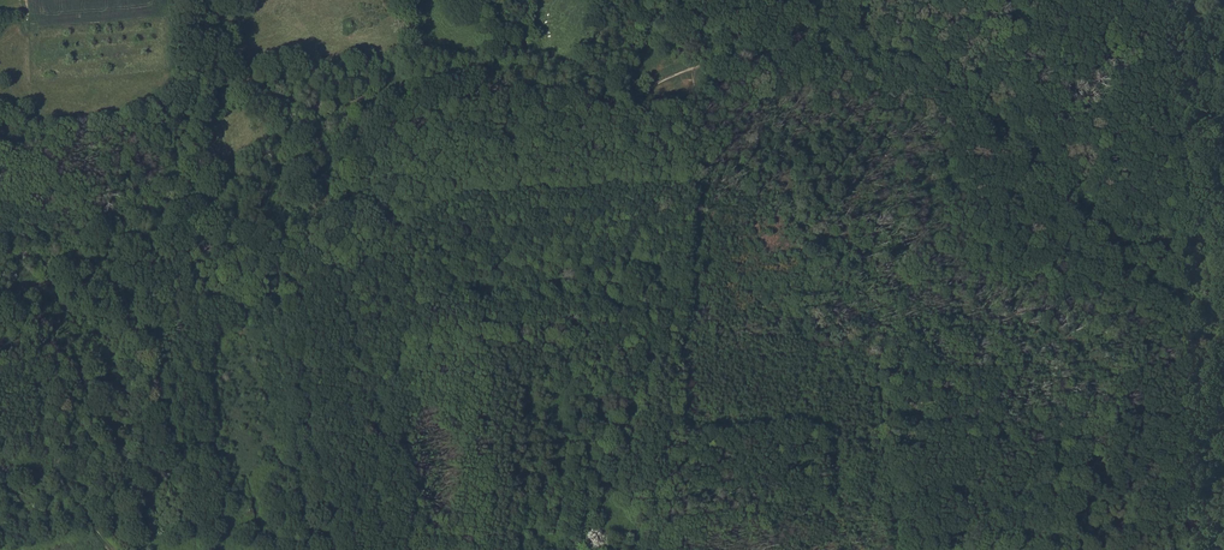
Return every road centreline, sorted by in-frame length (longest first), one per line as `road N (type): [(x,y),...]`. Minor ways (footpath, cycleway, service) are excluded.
road 1 (track): [(894,549),(878,382)]

